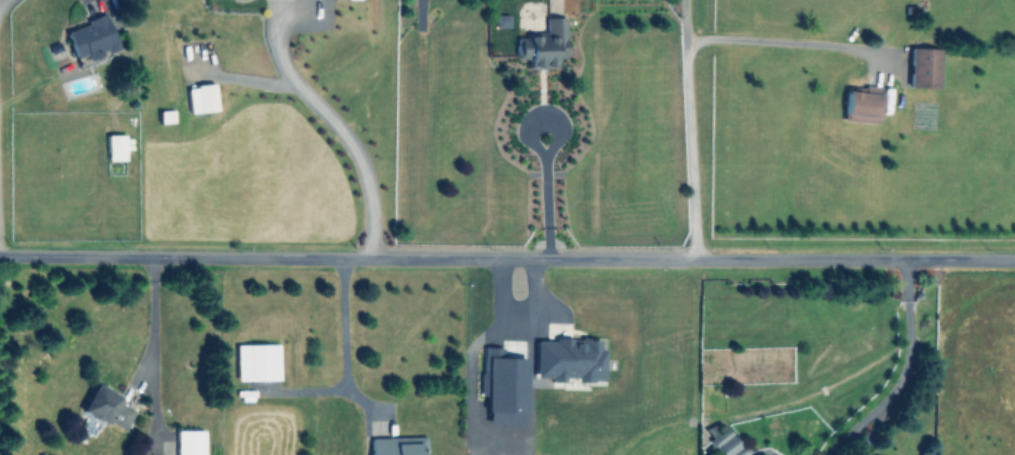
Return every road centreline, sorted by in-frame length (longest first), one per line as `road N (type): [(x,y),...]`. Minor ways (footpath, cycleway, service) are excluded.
road 1 (residential): [(0,254),(1014,262)]
road 2 (residential): [(695,260),(682,0)]

